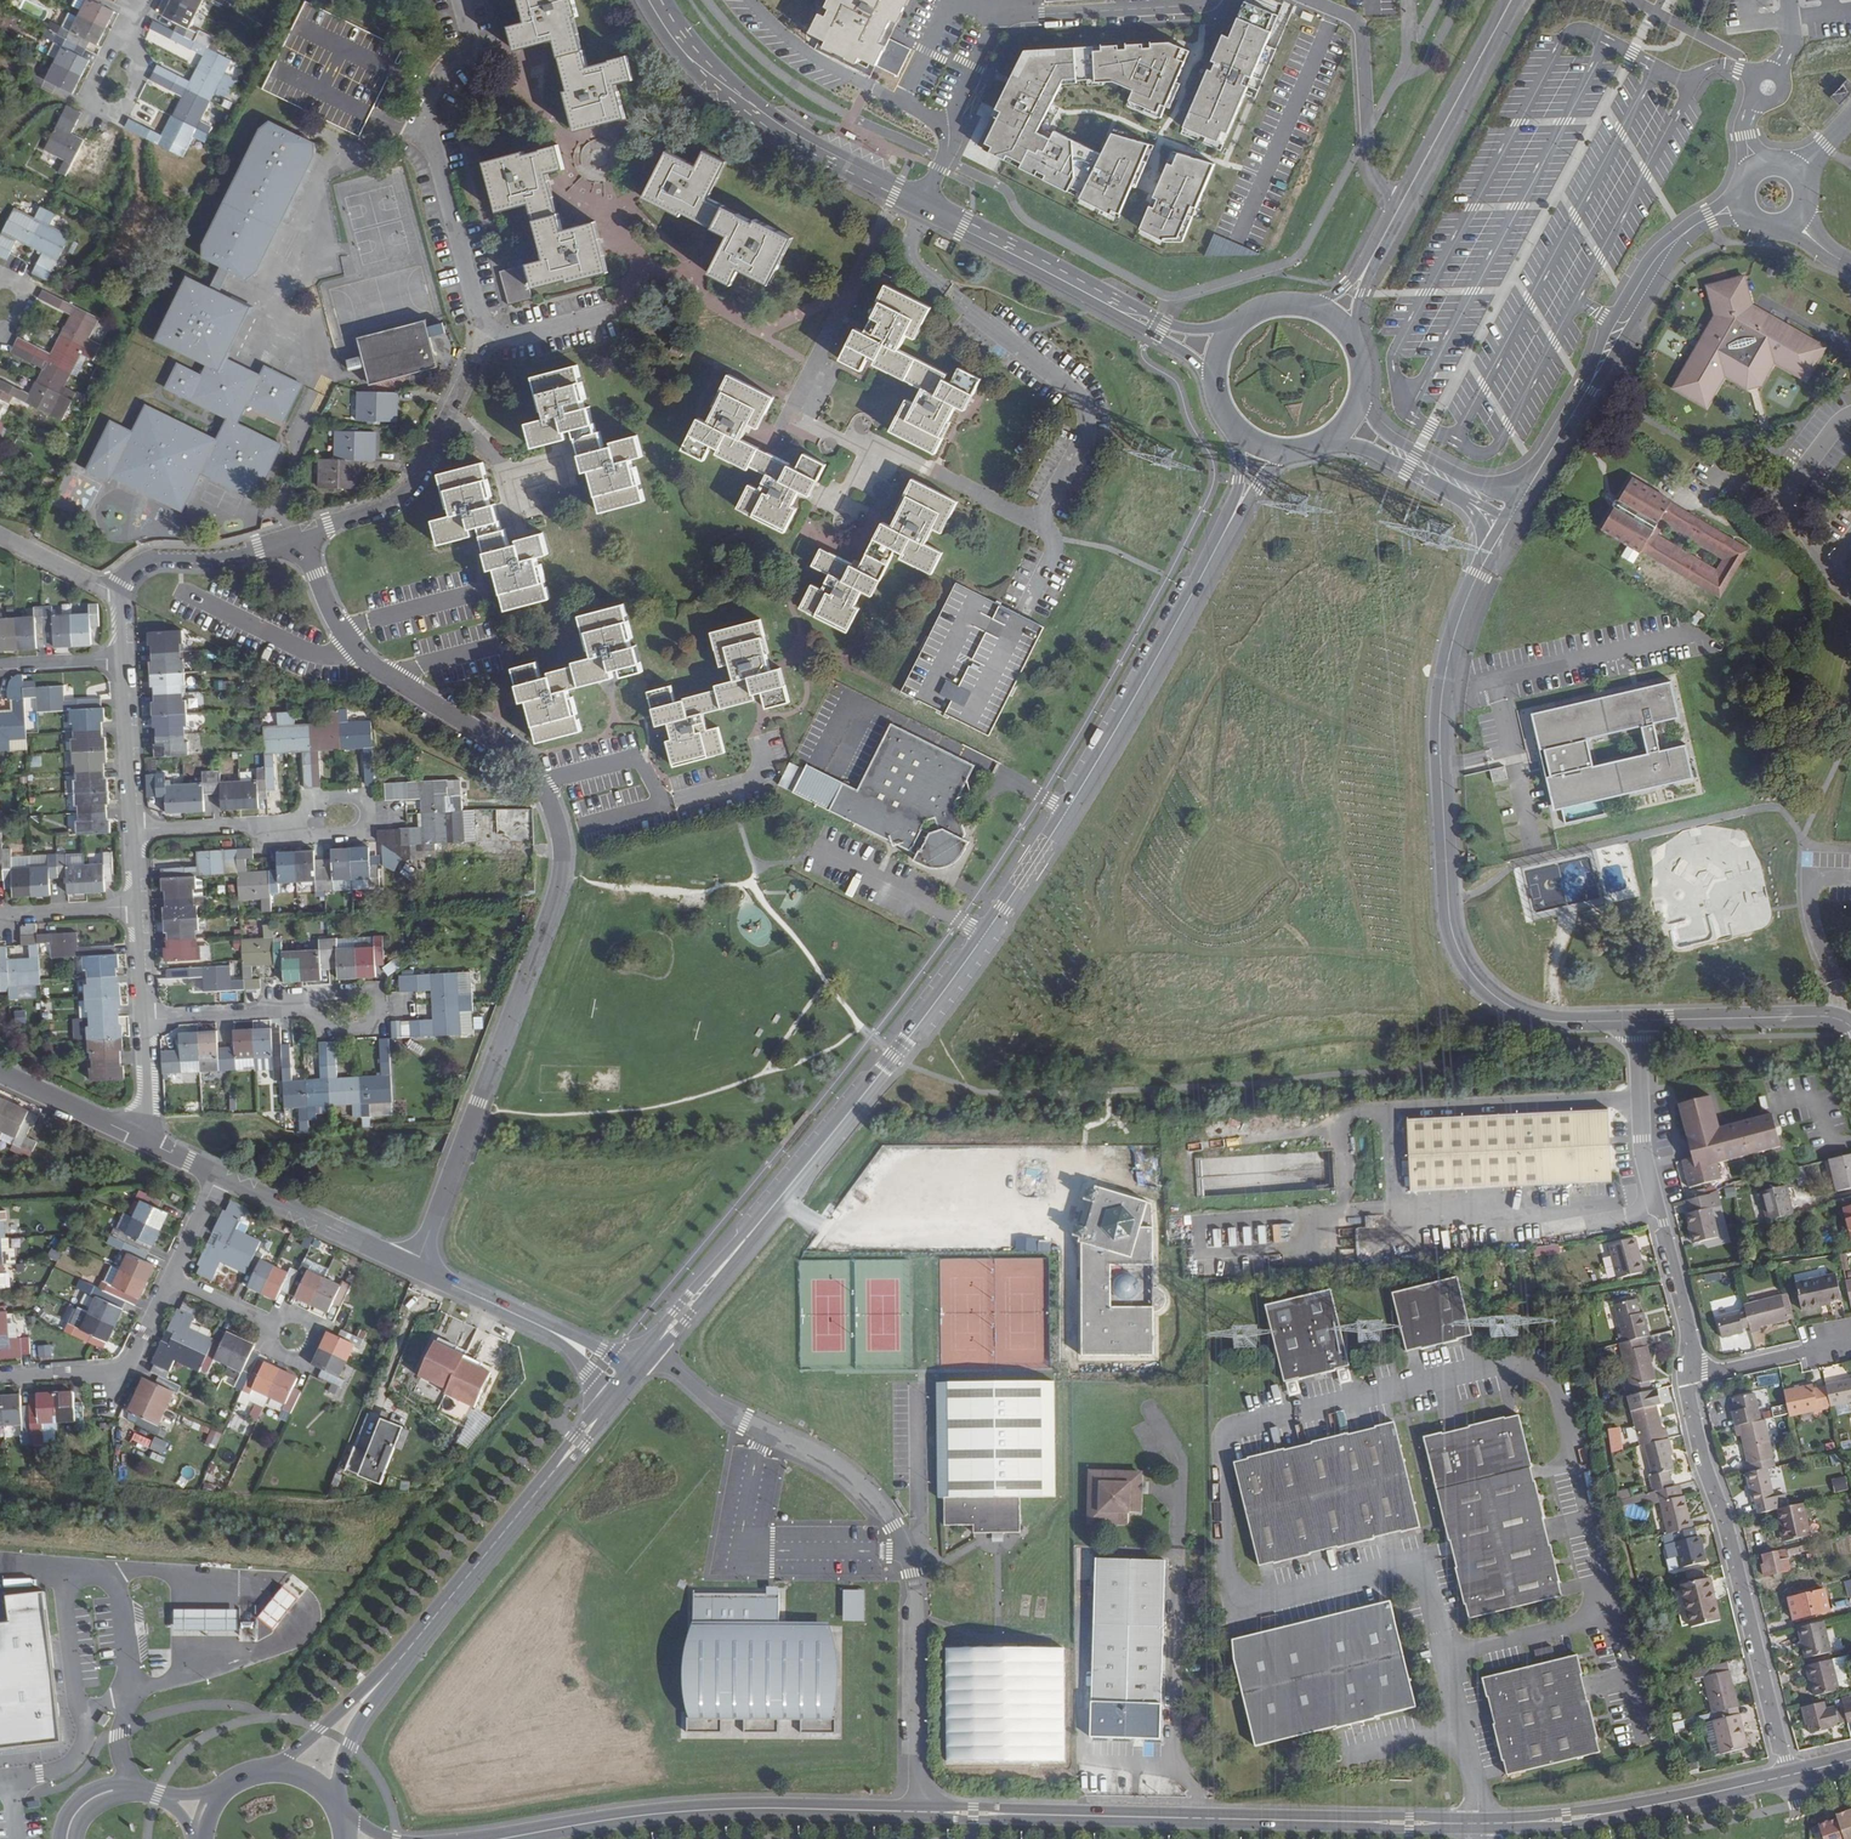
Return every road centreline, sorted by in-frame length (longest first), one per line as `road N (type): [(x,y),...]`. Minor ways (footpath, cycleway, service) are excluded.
road 1 (secondary): [(651,1351),(986,933),(1128,710),(1235,512)]
road 2 (residential): [(416,1266),(560,878),(562,829),(546,781),(353,650),(337,628),(305,532)]
road 3 (residential): [(1485,560),(1462,610),(1442,693),(1452,935),(1473,977),(1519,1013),(1550,1021),(1637,1021)]
road 4 (unclassified): [(918,1812),(915,1596),(894,1527),(858,1484),(709,1401),(651,1351)]
road 5 (primary): [(918,1812),(1480,1824)]
road 6 (residential): [(1786,1776),(1700,1460),(1688,1401),(1692,1368)]
road 7 (primary): [(501,1838),(685,1811),(918,1812)]
road 8 (residential): [(1692,1368),(1644,1155),(1637,1021)]
road 9 (residential): [(488,321),(426,122),(435,78),(474,51),(466,0)]
road 10 (secondary): [(404,1653),(624,1384)]
road 11 (secondary): [(923,204),(715,85),(678,46),(651,0)]
road 12 (primary): [(1480,1824),(1627,1810),(1786,1776)]
road 13 (residential): [(305,532),(389,503),(410,485),(488,321)]
road 14 (residential): [(1313,0),(1360,30),(1367,160),(1377,186),(1400,206)]
road 15 (residential): [(624,1384),(554,1333),(416,1266)]
road 16 (secondary): [(1508,0),(1400,206)]
road 17 (residential): [(998,5),(948,14),(902,103),(937,124),(944,158)]
road 18 (residential): [(0,1374),(125,1368),(172,1279)]
road 19 (tertiary): [(1709,217),(1649,261),(1602,335),(1588,388)]
road 20 (residential): [(416,1266),(220,1175)]
road 21 (residential): [(1637,1021),(1822,1016),(1850,1025)]
road 22 (secondary): [(1112,304),(923,204)]
road 23 (residential): [(998,5),(1042,14),(1210,0)]
road 24 (tertiary): [(1588,388),(1677,247),(1709,217)]
road 25 (residential): [(338,817),(132,831)]
road 26 (residential): [(305,532),(224,556),(157,558),(137,565),(119,593)]
road 27 (residential): [(343,1011),(144,1025)]
road 28 (tertiary): [(1519,500),(1401,443),(1360,401)]
road 29 (secondary): [(404,1653),(267,1770)]
road 30 (residential): [(122,660),(132,831)]
road 31 (secondary): [(335,1803),(357,1728),(404,1653)]
road 32 (residential): [(944,158),(998,5)]
road 33 (residential): [(138,1136),(0,1071)]
road 34 (residential): [(1842,1342),(1692,1368)]
road 35 (tertiary): [(1796,220),(1806,186),(1781,161),(1747,170),(1738,202)]
road 36 (residential): [(0,917),(137,908)]
road 37 (tertiary): [(1334,439),(1368,448),(1457,495)]
road 38 (residential): [(119,593),(0,535)]
road 39 (tertiary): [(1519,500),(1588,388)]
road 40 (residential): [(290,1334),(172,1279)]
road 41 (residential): [(612,314),(526,336),(488,321)]
road 42 (secondary): [(1231,326),(1183,328),(1112,304)]
road 43 (residential): [(0,666),(122,660)]
road 44 (secondary): [(1112,304),(1209,377)]

